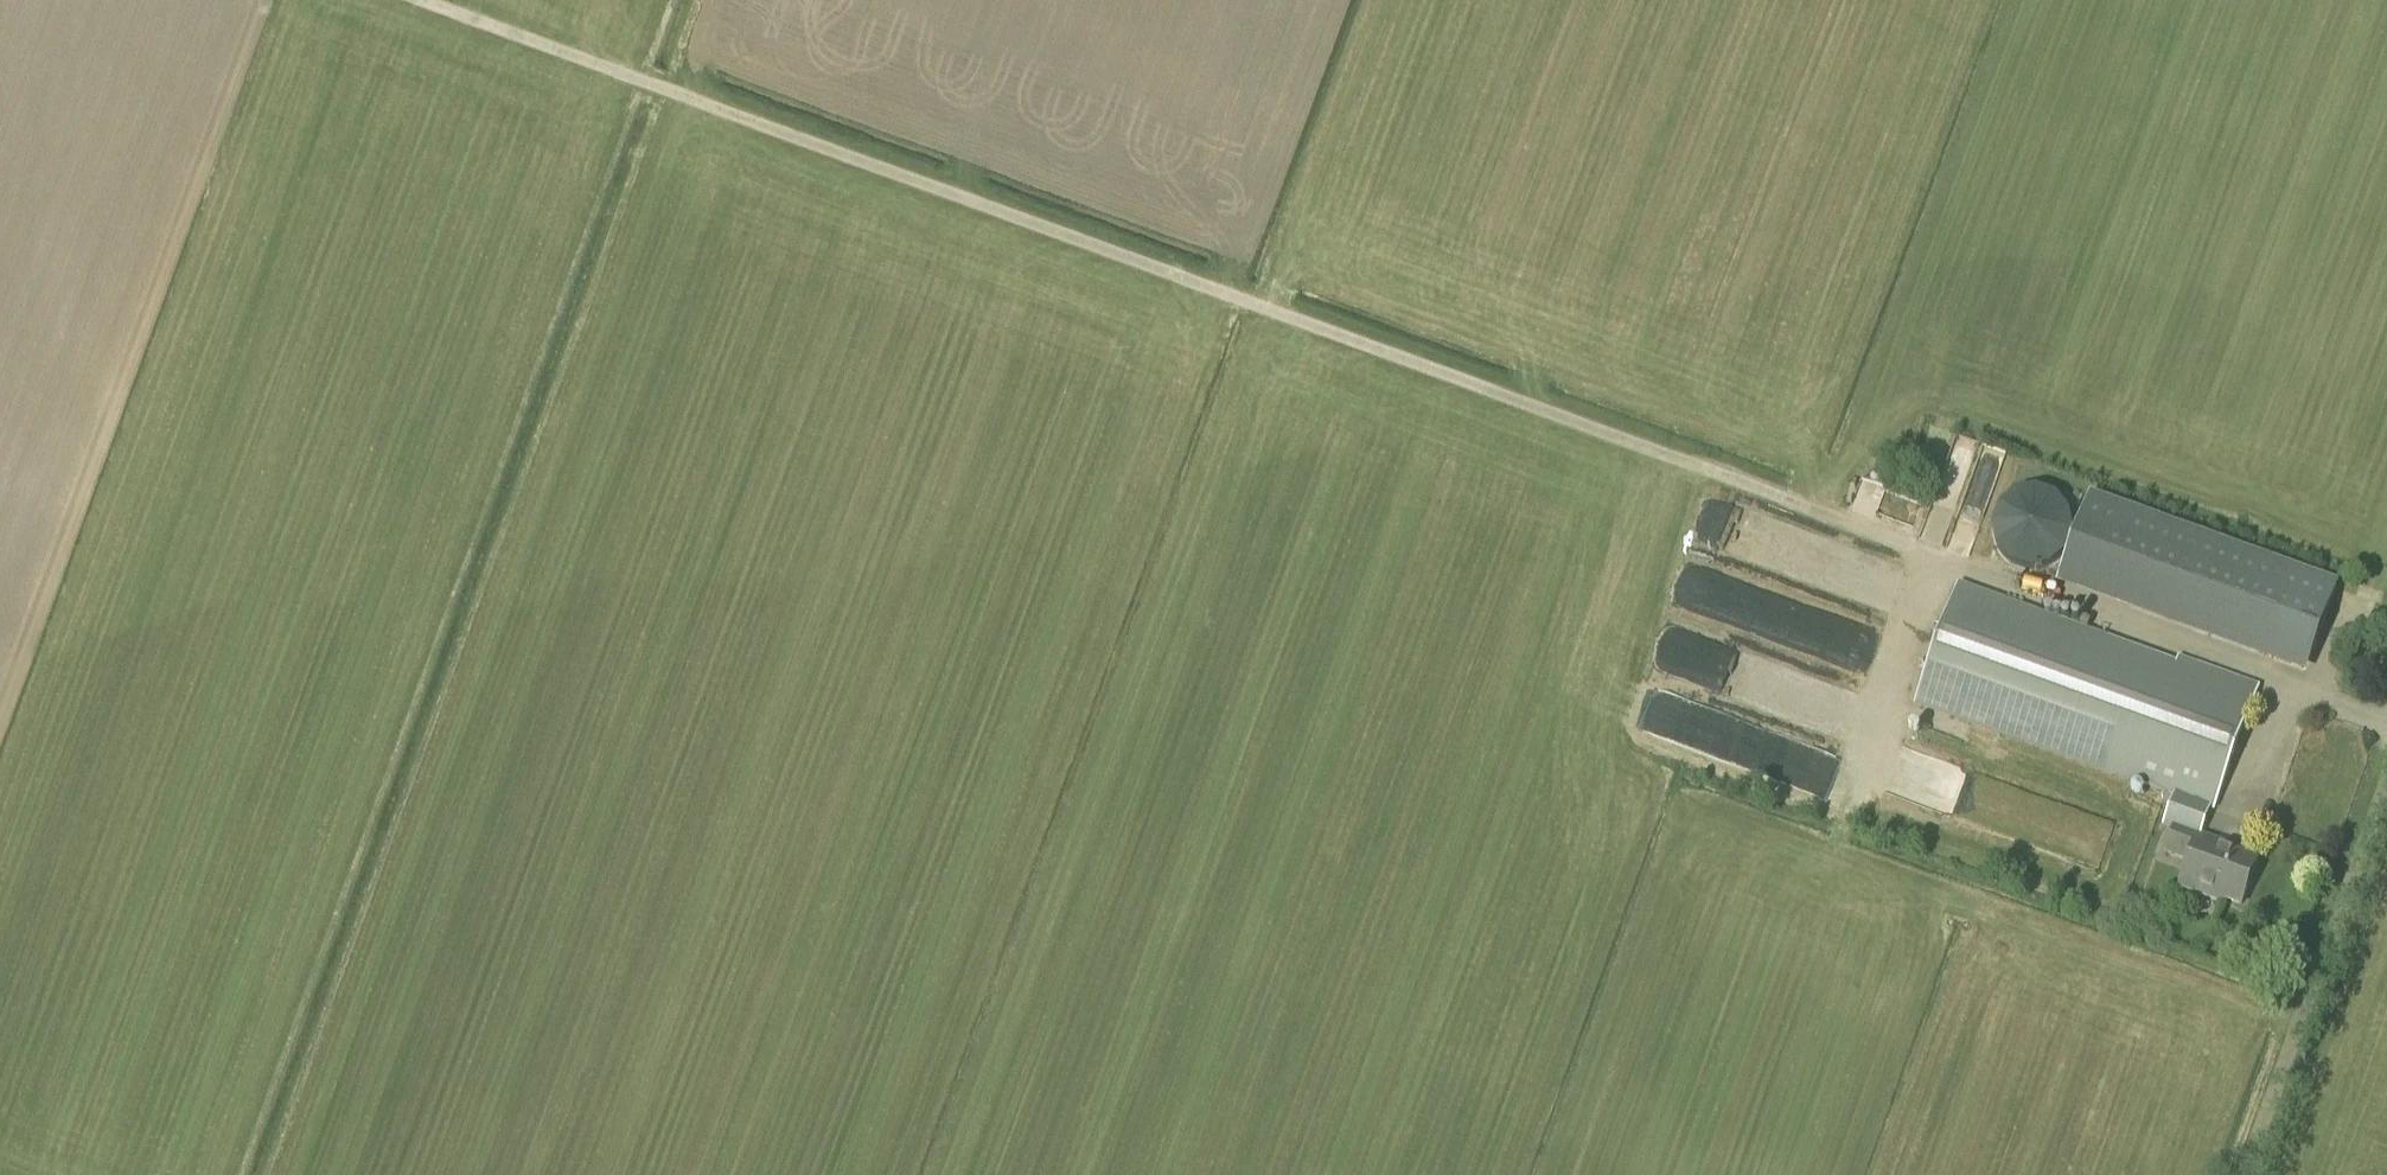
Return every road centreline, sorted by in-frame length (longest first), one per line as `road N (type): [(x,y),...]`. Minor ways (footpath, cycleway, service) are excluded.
road 1 (unclassified): [(2252,1174),(2386,801)]

